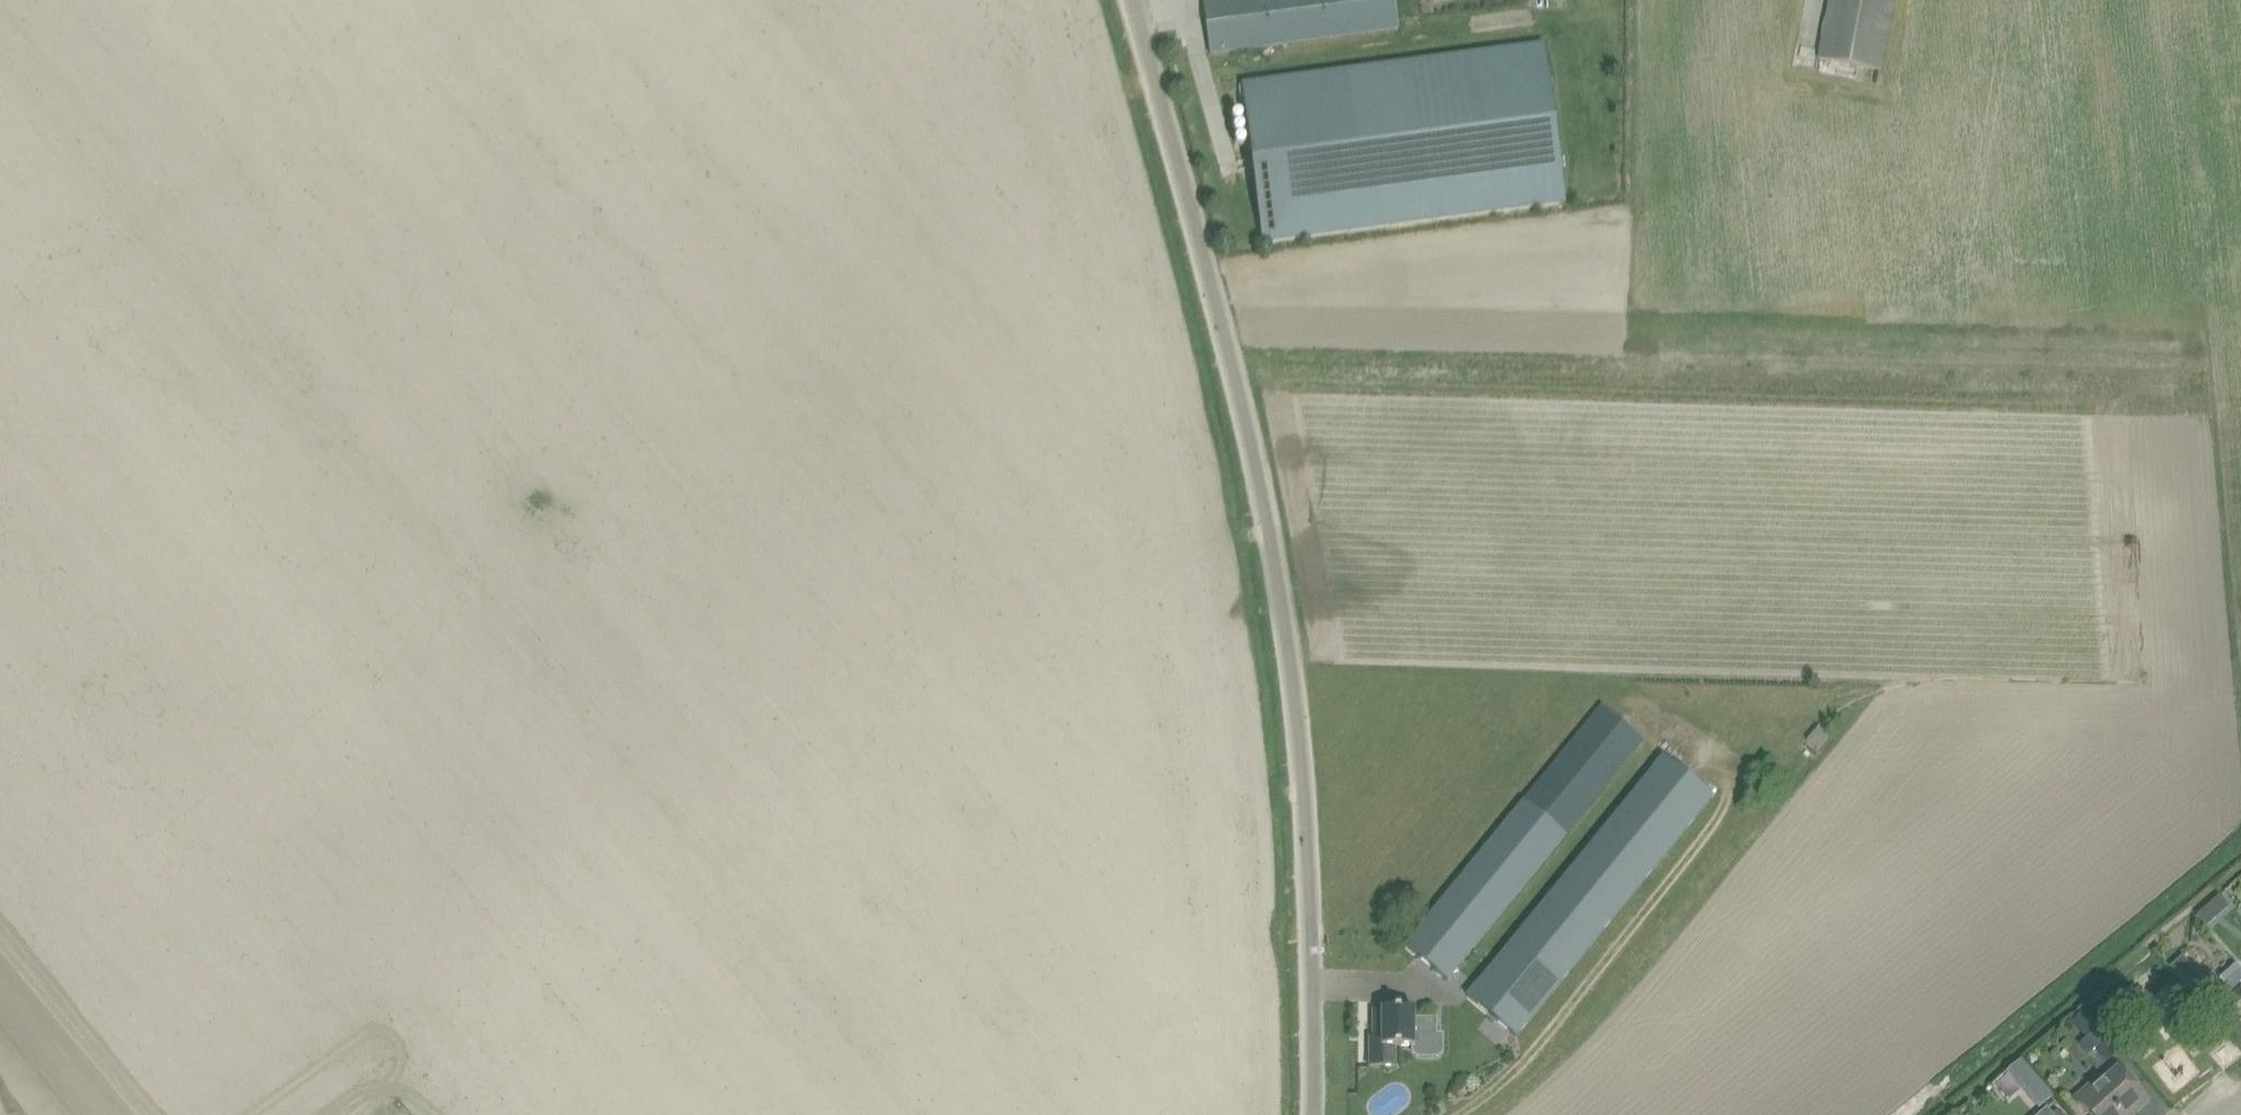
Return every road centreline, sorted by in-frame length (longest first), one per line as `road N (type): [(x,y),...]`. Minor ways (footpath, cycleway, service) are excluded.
road 1 (unclassified): [(1311,1114),(1302,792),(1282,596),(1225,318),(1132,0)]

